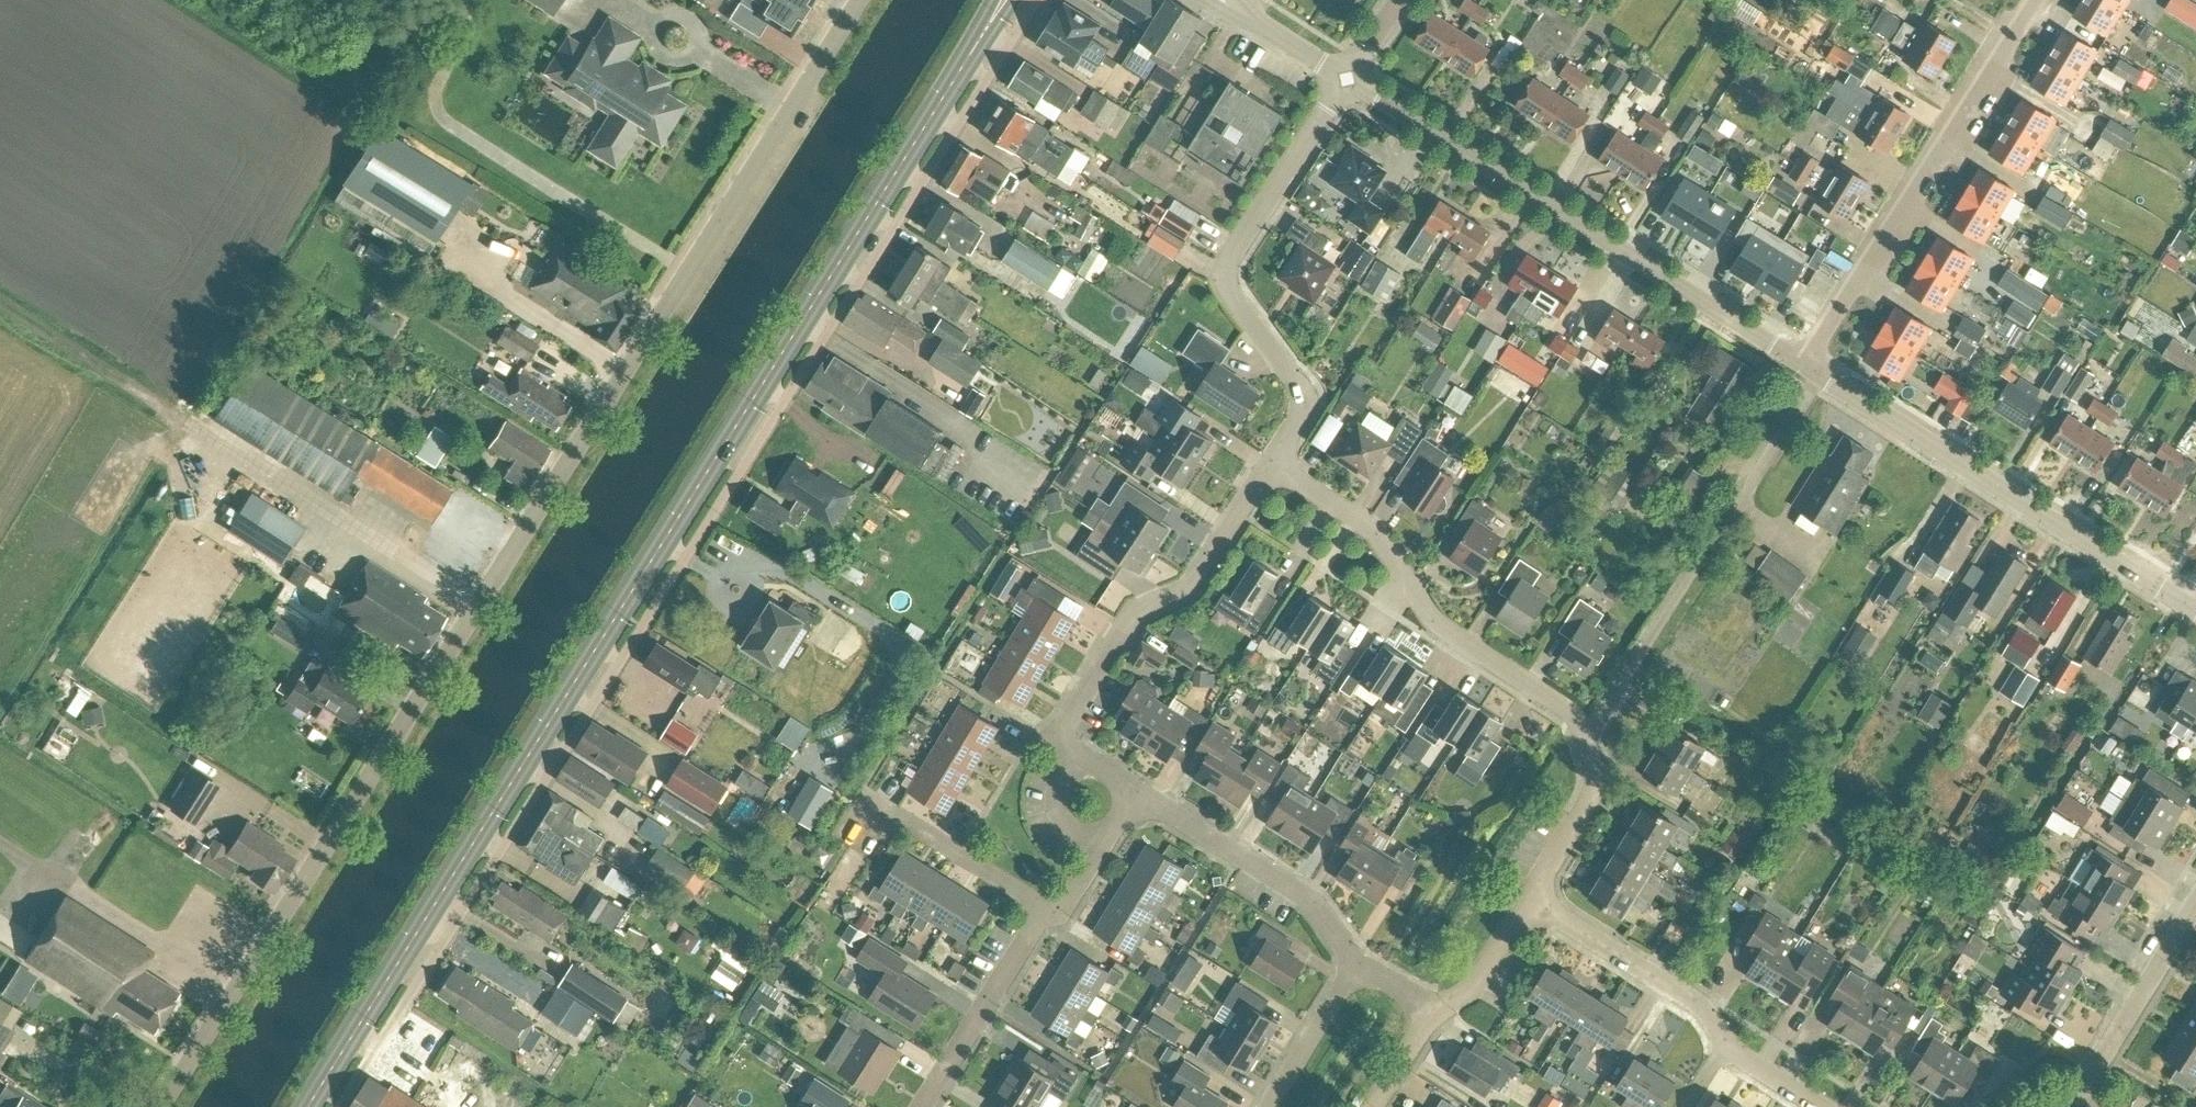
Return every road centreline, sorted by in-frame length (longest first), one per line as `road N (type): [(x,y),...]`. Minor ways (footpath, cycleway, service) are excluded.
road 1 (unclassified): [(159,1106),(859,0)]
road 2 (primary): [(310,1106),(977,42)]
road 3 (residential): [(1529,898),(1589,798),(1583,729),(1568,707),(1429,618),(1396,559),(1360,519),(1272,459)]
road 4 (unclassified): [(1803,362),(1345,77)]
road 5 (unclassified): [(2182,600),(1803,362)]
road 6 (residential): [(1272,459),(1301,415),(1302,394),(1226,275),(1345,77)]
road 7 (residential): [(1803,362),(2032,0)]
road 8 (residential): [(1080,758),(1057,737),(1133,611),(1190,582),(1272,459)]
road 9 (residential): [(1822,1106),(1724,1044),(1698,1001),(1529,898)]
road 10 (residential): [(1356,966),(1312,899),(1133,791)]
road 11 (residential): [(919,1106),(1043,905)]
road 12 (track): [(196,428),(0,308)]
road 13 (residential): [(2076,1093),(2195,900)]
road 14 (residential): [(1043,905),(857,793)]
road 15 (residential): [(1270,1106),(1356,966)]
road 16 (residential): [(1430,1008),(1478,982),(1529,898)]
road 17 (unclassified): [(1345,77),(1234,3)]

